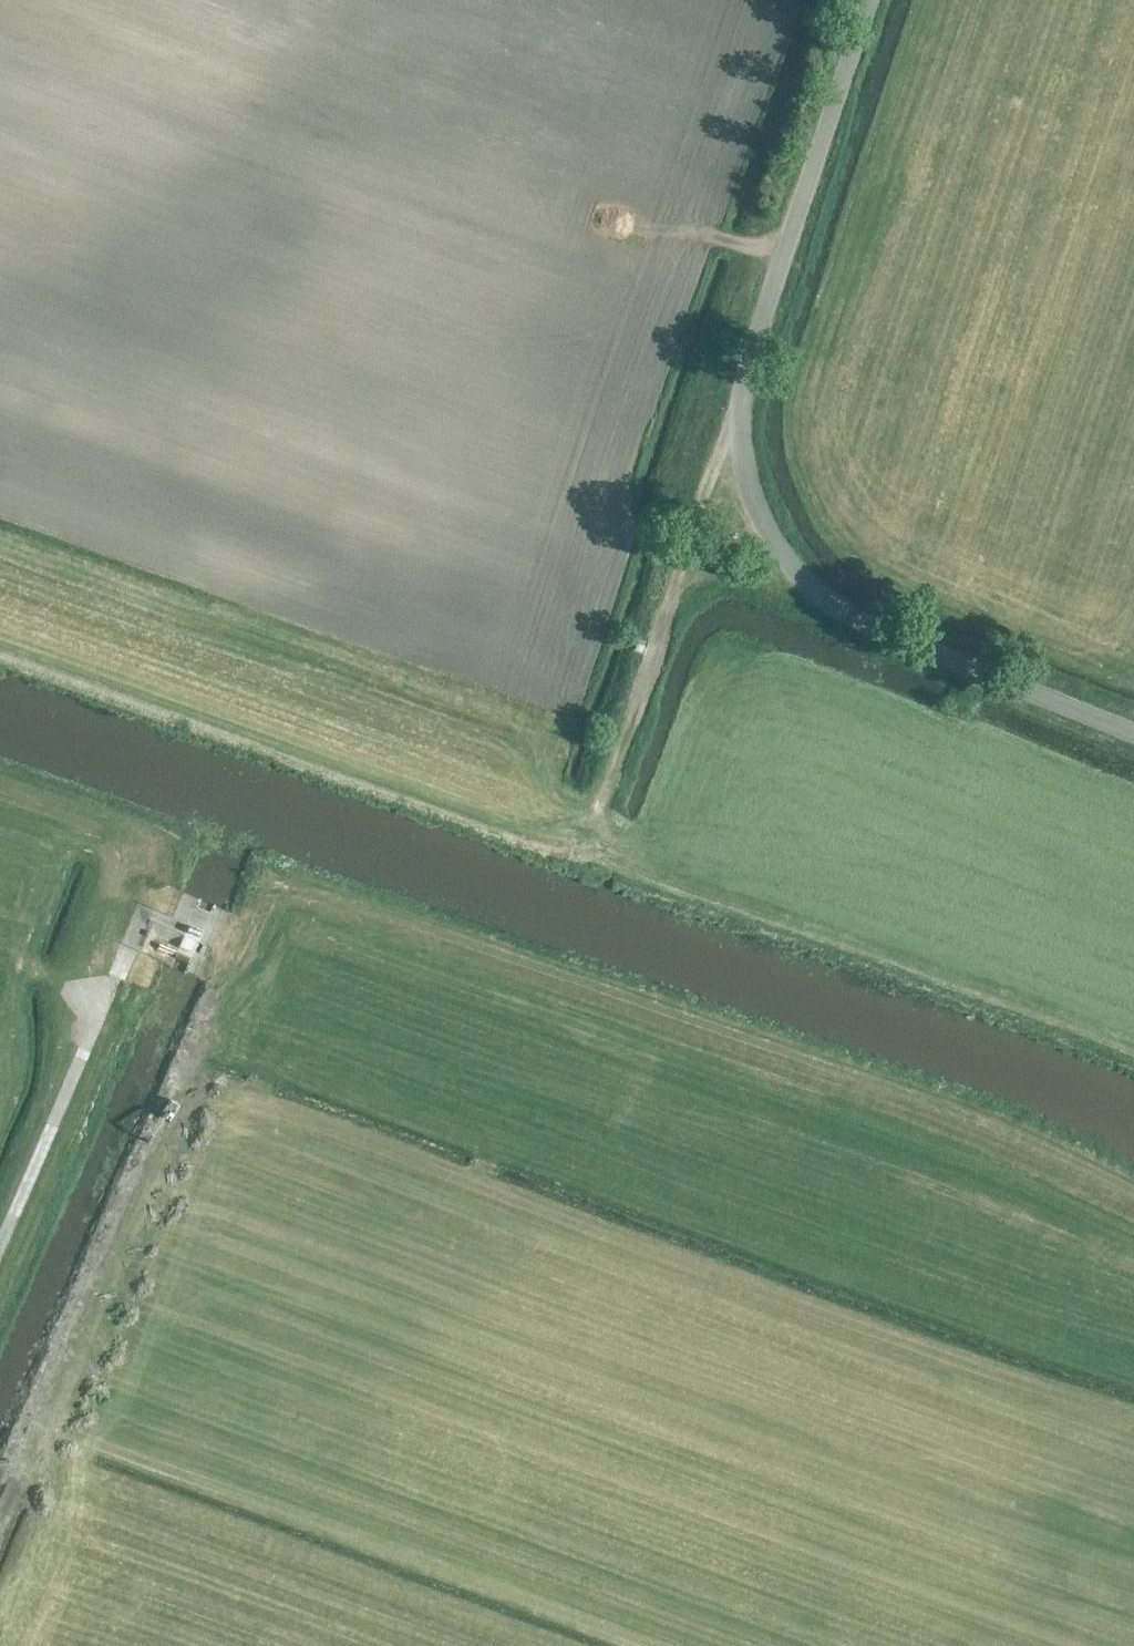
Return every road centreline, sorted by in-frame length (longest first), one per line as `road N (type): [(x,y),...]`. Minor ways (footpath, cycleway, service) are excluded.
road 1 (unclassified): [(1133,740),(830,610),(784,563),(748,497),(740,420),(753,346),(870,0)]
road 2 (unclassified): [(0,1252),(123,969)]

